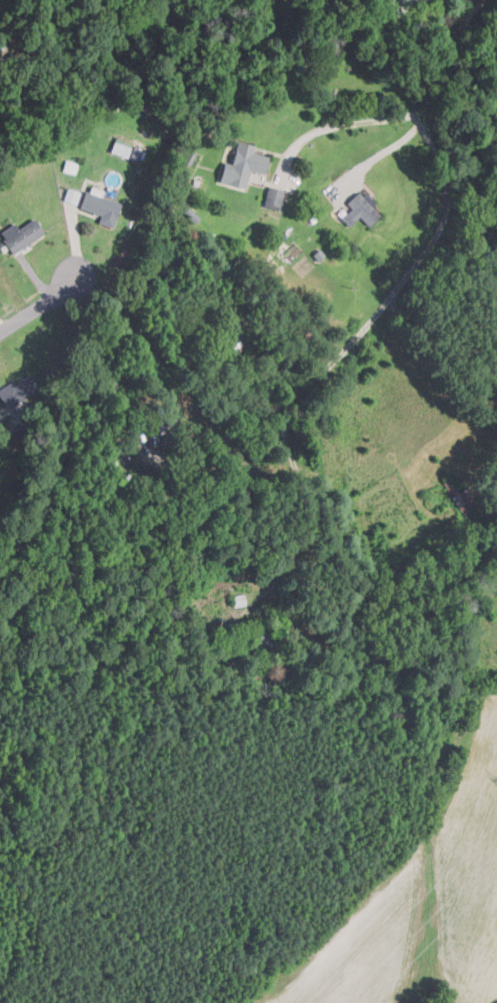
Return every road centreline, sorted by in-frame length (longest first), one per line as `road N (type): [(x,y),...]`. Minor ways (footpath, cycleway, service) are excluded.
road 1 (residential): [(485,0),(464,23),(439,82),(433,124),(450,203),(442,226),(336,361)]

